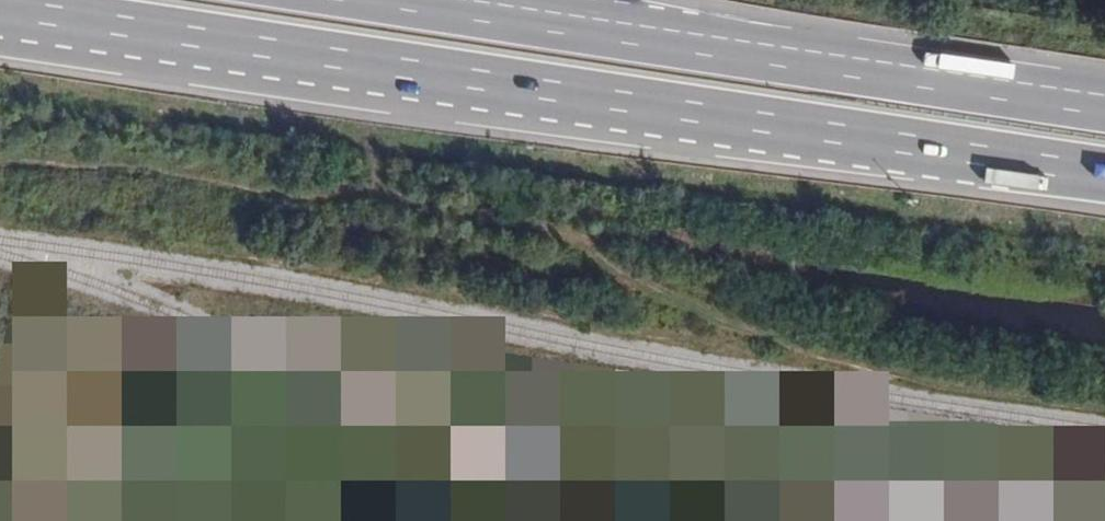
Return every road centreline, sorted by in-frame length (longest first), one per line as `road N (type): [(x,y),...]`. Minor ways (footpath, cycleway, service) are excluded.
road 1 (trunk): [(0,9),(1104,175)]
road 2 (trunk): [(1104,102),(413,0)]

